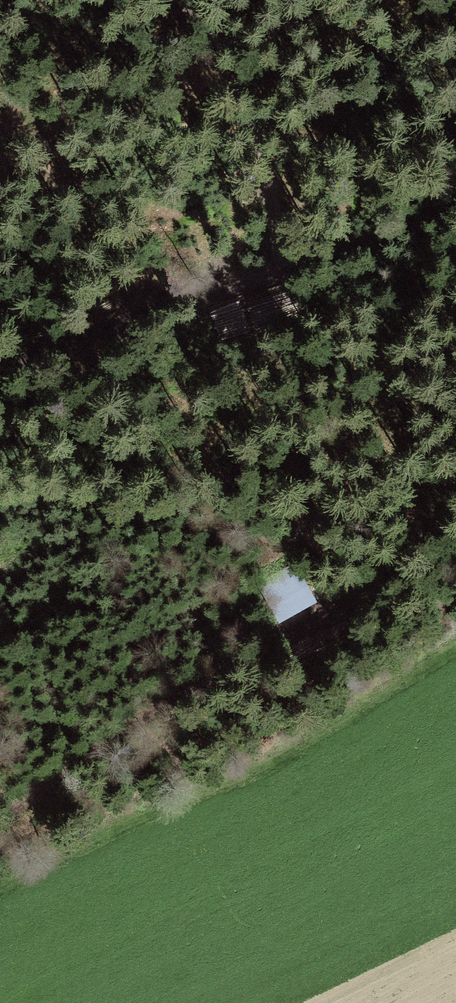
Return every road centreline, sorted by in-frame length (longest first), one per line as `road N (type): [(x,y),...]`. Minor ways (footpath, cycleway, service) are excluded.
road 1 (track): [(455,494),(371,576),(0,809)]
road 2 (track): [(0,369),(455,209)]
road 3 (track): [(160,0),(207,44),(258,129),(279,265)]

